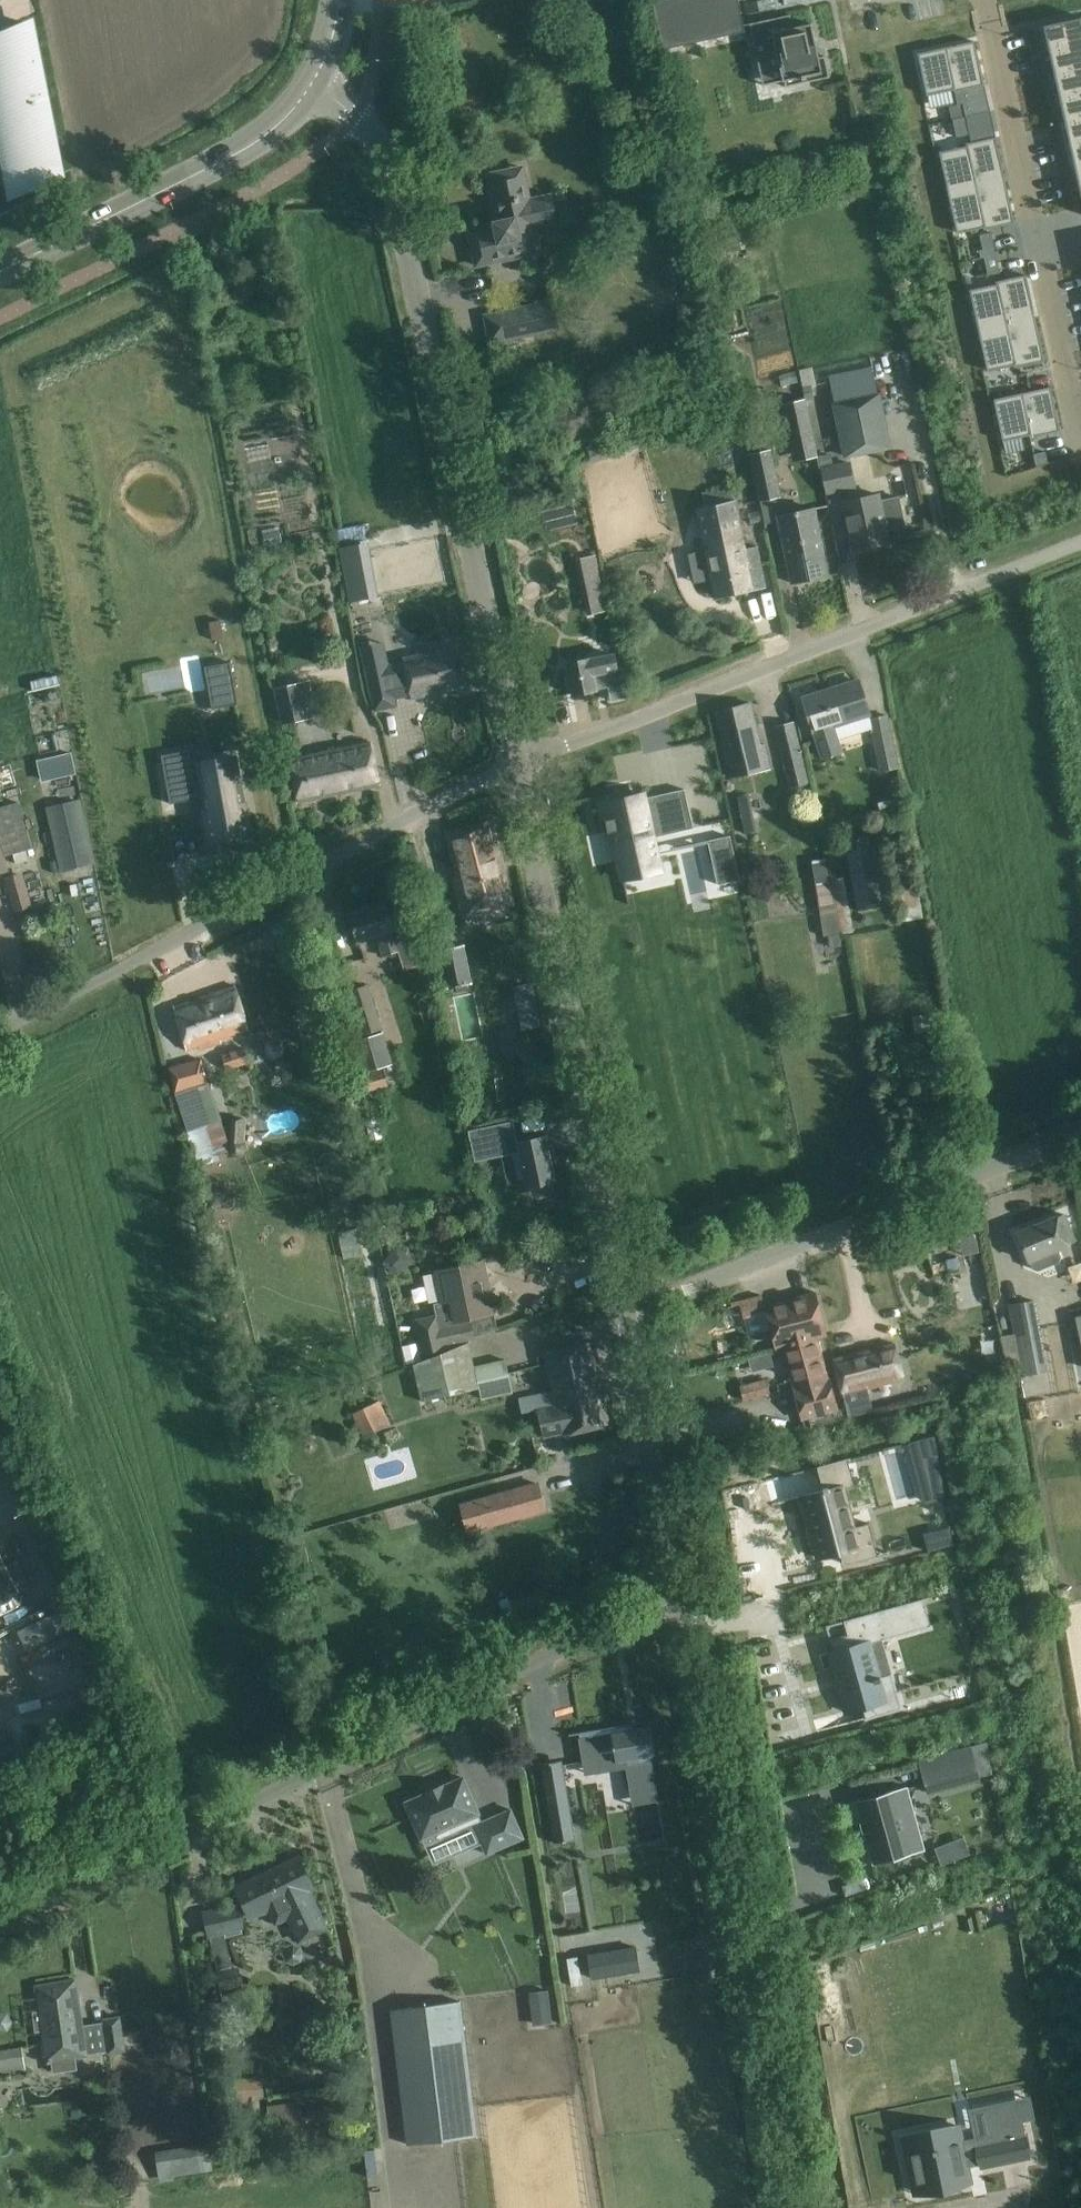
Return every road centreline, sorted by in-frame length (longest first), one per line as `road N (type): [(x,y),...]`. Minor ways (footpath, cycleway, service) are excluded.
road 1 (unclassified): [(512,770),(367,103),(320,71)]
road 2 (unclassified): [(0,1917),(658,1585)]
road 3 (unclassified): [(771,2207),(658,1585)]
road 4 (unclassified): [(512,770),(1080,535)]
road 5 (unclassified): [(608,1309),(512,770)]
road 6 (unclassified): [(34,1012),(512,770)]
road 7 (unclassified): [(608,1309),(1080,1136)]
road 8 (residential): [(981,0),(1079,449)]
road 9 (tertiary): [(0,270),(242,154),(292,118),(320,71)]
road 10 (unclassified): [(658,1585),(608,1309)]

